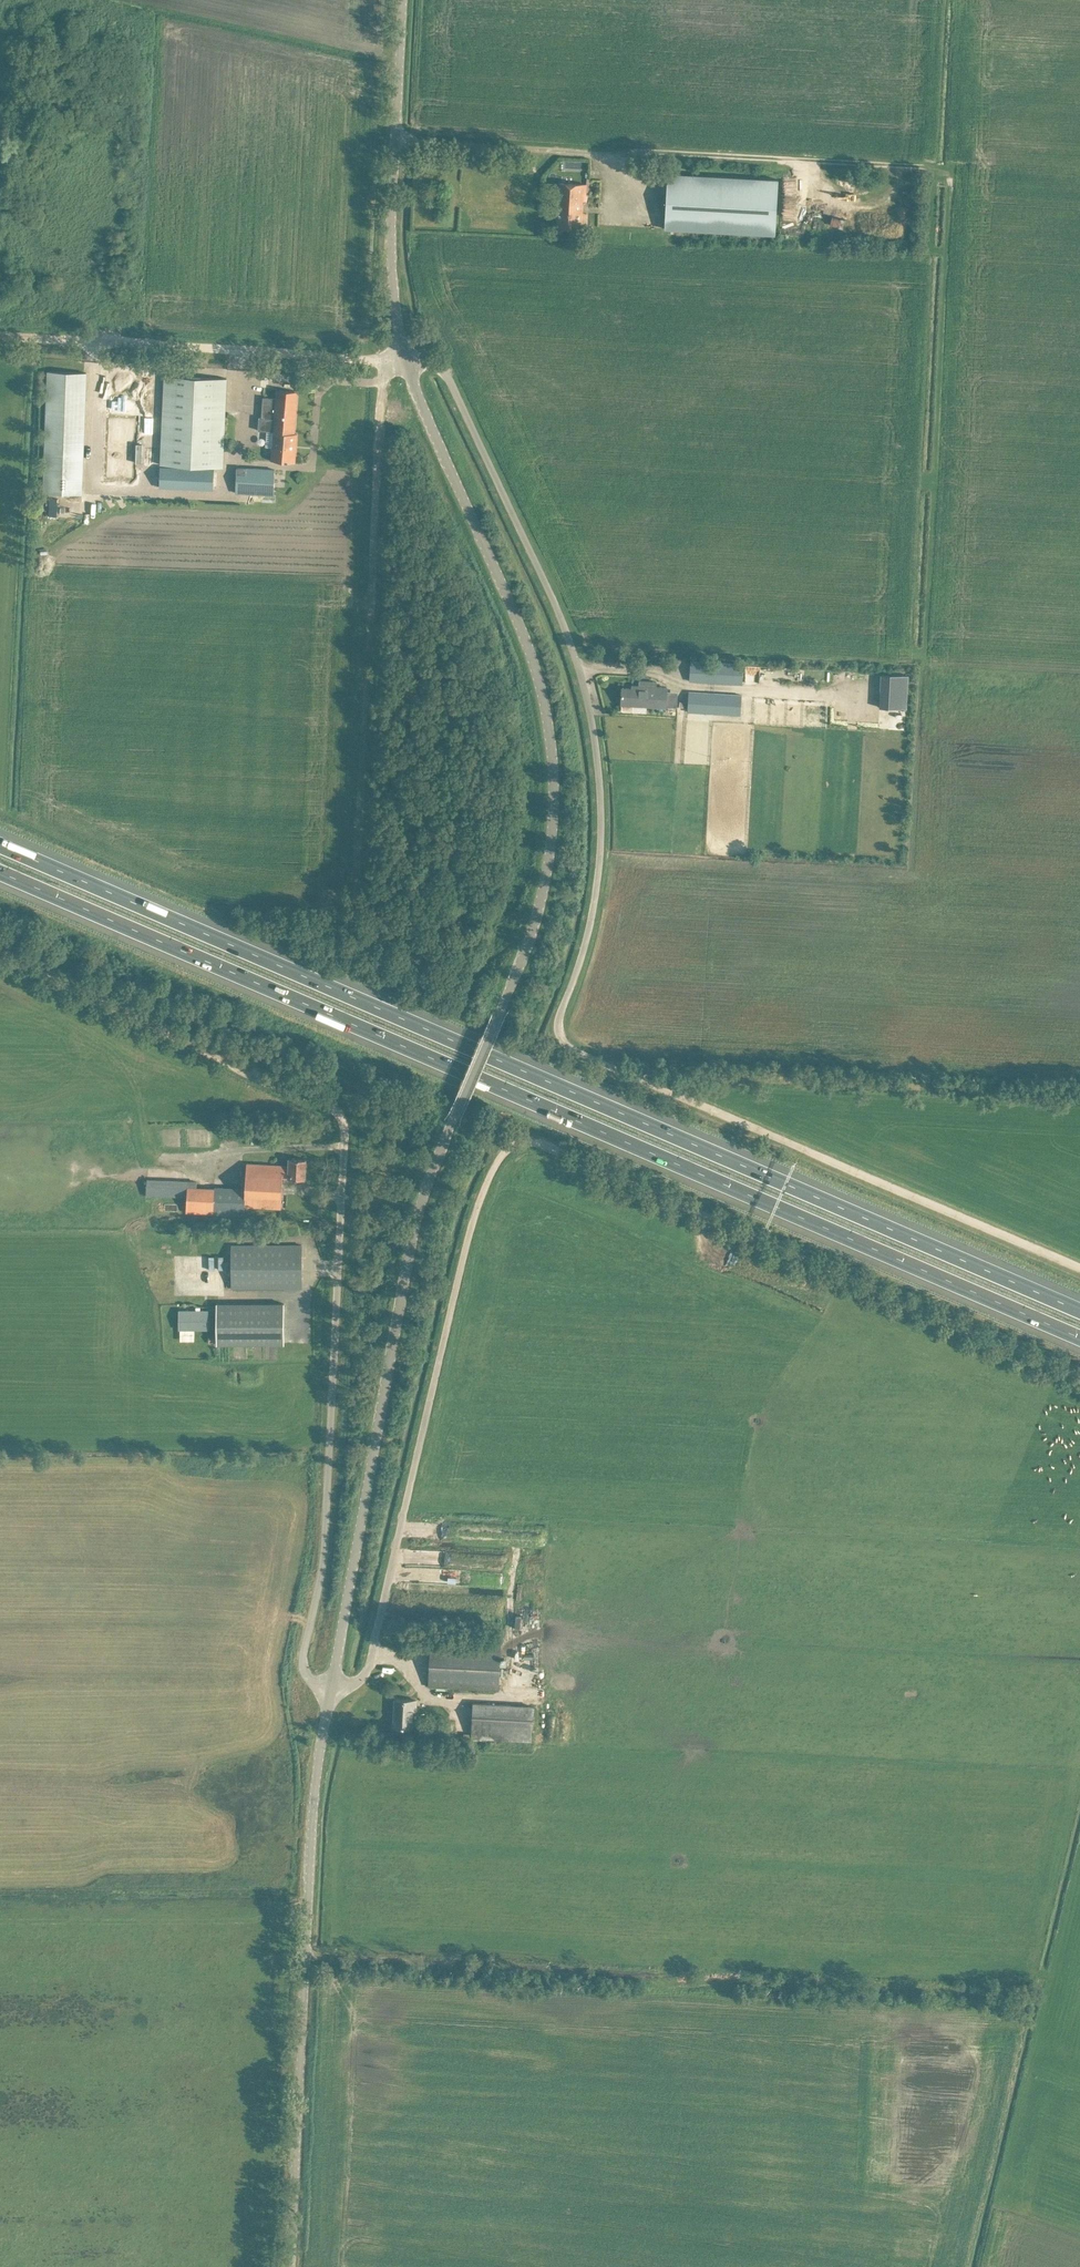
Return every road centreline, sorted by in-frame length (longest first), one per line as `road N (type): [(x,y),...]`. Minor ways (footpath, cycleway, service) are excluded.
road 1 (motorway): [(1079,1305),(0,836)]
road 2 (motorway): [(0,870),(1079,1336)]
road 3 (unclassified): [(656,1087),(579,1052),(557,1031),(585,946),(600,853),(597,761),(584,686),(444,371),(405,363)]
road 4 (unclassified): [(461,1103),(521,966),(546,883),(553,773),(530,652),(405,363)]
road 5 (track): [(306,1962),(997,1999)]
road 6 (unclassified): [(331,1694),(353,1697),(364,1682),(476,1216),(502,1155),(528,1145)]
road 7 (unclassified): [(461,1103),(426,1197),(331,1694)]
road 8 (track): [(528,1145),(1079,1377)]
road 9 (unclassified): [(331,1694),(316,1687),(307,1667),(333,1480),(348,1127)]
road 10 (unclassified): [(331,1694),(290,2266)]
road 11 (unclassified): [(942,170),(395,141)]
road 12 (track): [(1079,1272),(656,1087)]
road 13 (track): [(400,351),(388,363),(307,366),(0,344)]
road 14 (track): [(0,955),(211,1057)]
road 15 (unclassified): [(405,363),(391,285),(395,141)]
road 16 (track): [(348,1127),(211,1057)]
road 17 (unclassified): [(395,141),(402,0)]

